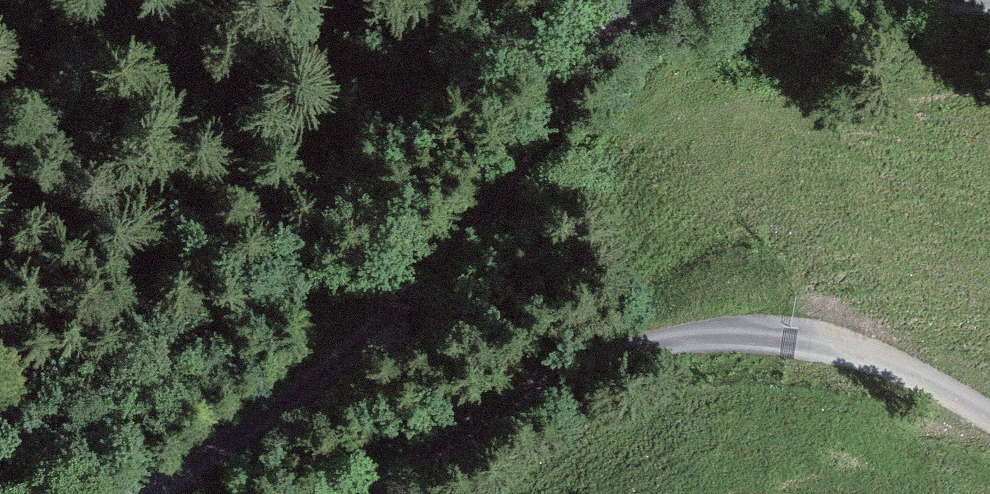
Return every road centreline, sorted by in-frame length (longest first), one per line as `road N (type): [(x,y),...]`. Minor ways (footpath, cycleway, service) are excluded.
road 1 (track): [(153,493),(308,386),(450,255),(525,162),(617,24),(645,0)]
road 2 (track): [(989,417),(855,352),(789,339),(703,337),(519,406),(378,493)]

